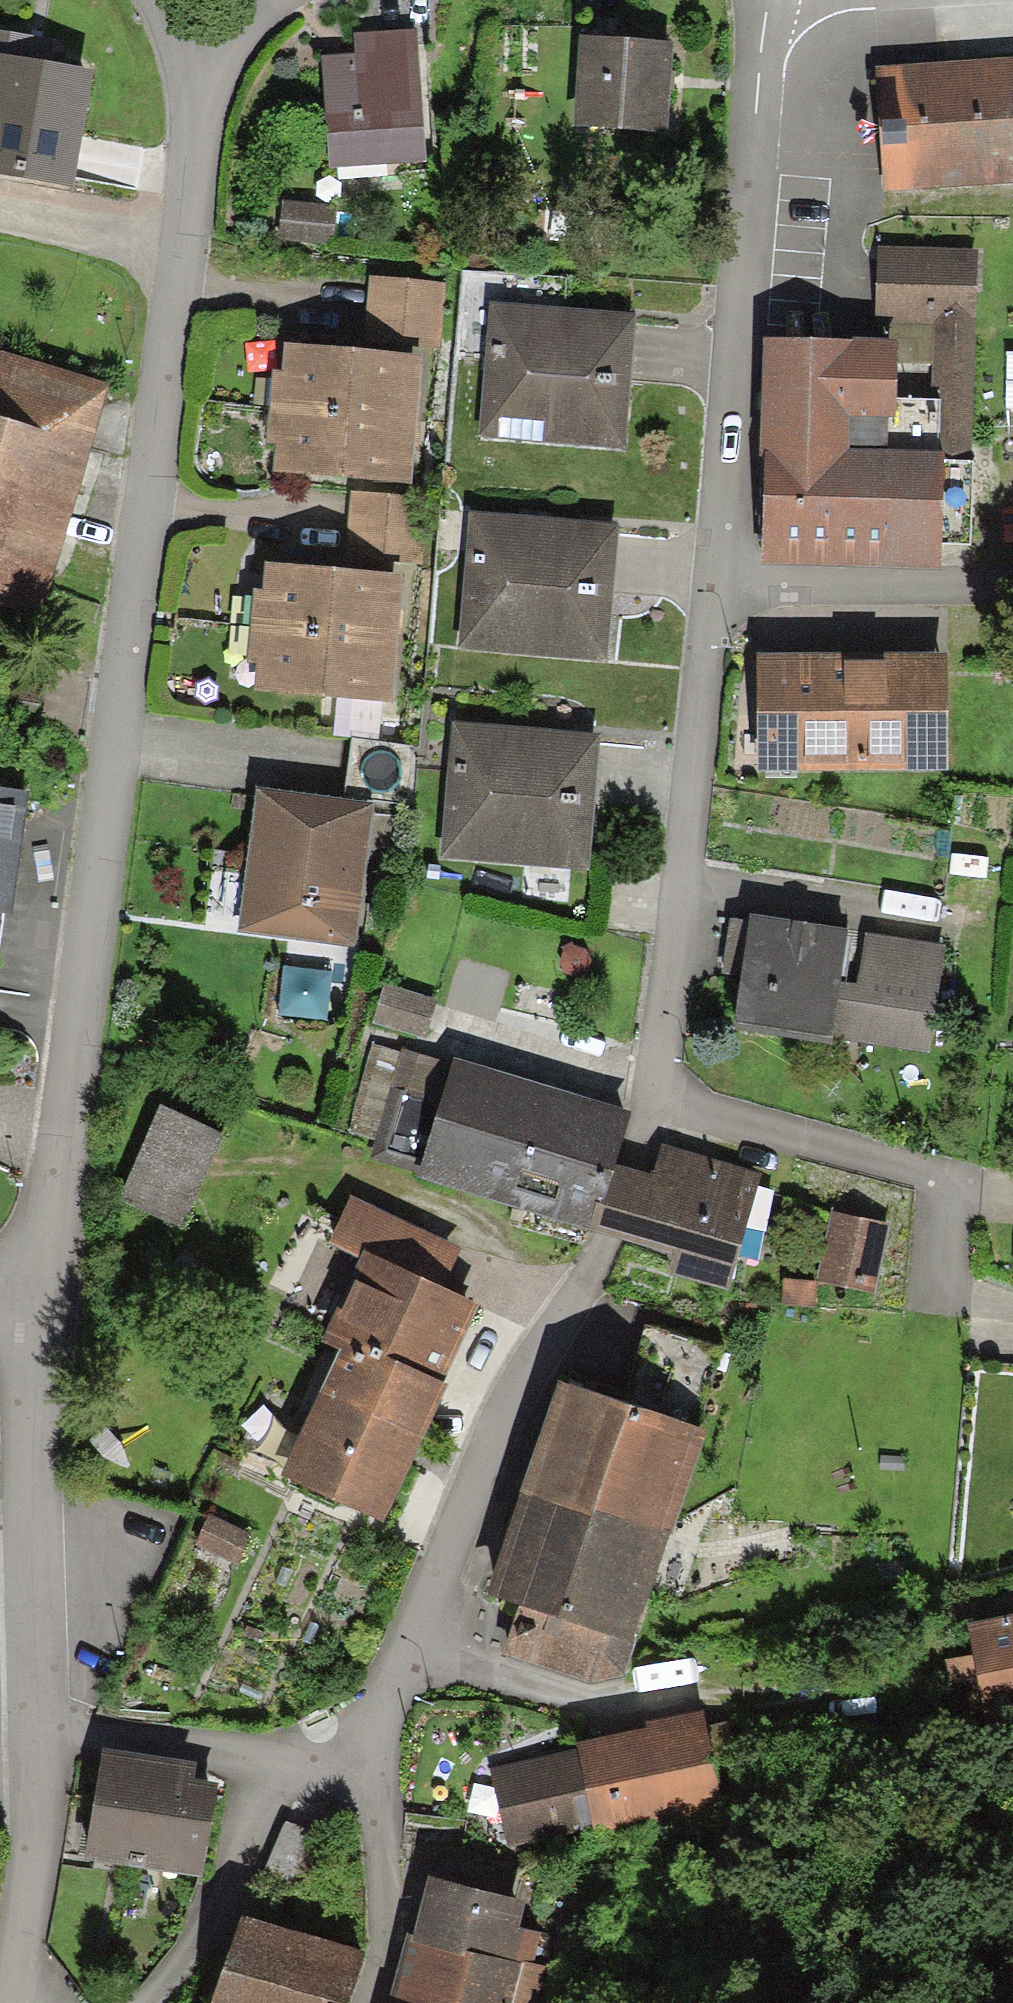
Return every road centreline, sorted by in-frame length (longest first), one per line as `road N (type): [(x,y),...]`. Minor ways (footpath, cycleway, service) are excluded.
road 1 (residential): [(373,1753),(407,1652),(528,1370),(606,1218),(647,1090),(715,580)]
road 2 (residential): [(195,78),(39,1294)]
road 3 (residential): [(715,580),(757,0)]
road 4 (residential): [(39,1294),(33,1733)]
road 5 (residential): [(715,580),(1012,588)]
road 6 (residential): [(33,1733),(33,1824),(10,2002)]
road 7 (residential): [(151,2002),(194,1949),(252,1810),(263,1762)]
road 8 (residential): [(373,1753),(386,1937),(372,2002)]
road 9 (residential): [(33,1733),(263,1762)]

